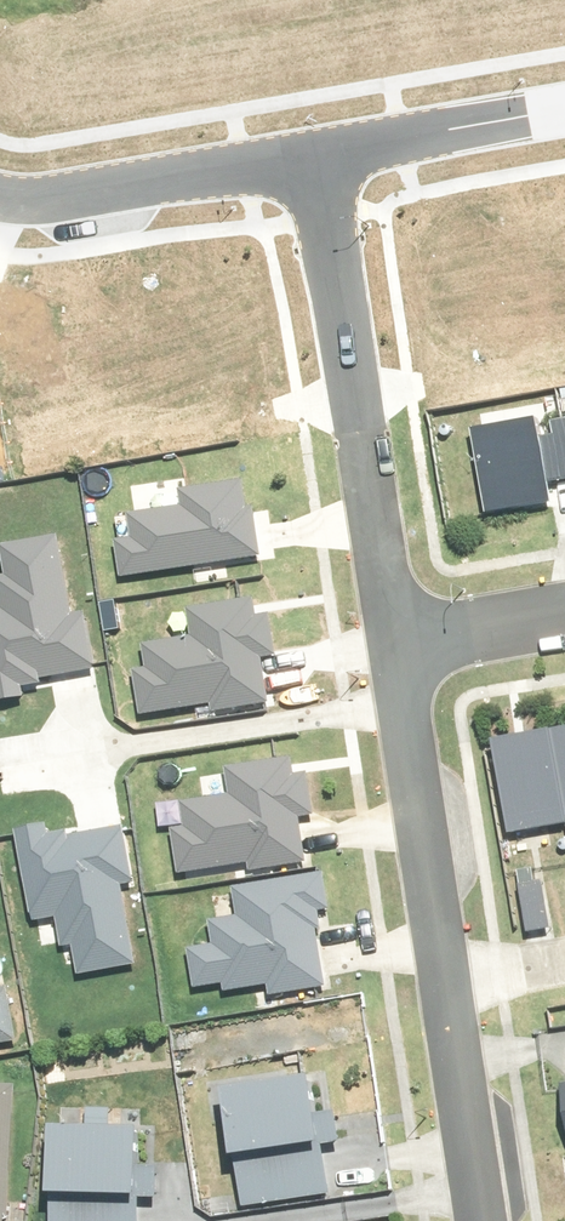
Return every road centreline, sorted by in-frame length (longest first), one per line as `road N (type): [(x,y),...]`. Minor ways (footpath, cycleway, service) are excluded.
road 1 (residential): [(393,641),(313,153)]
road 2 (residential): [(442,986),(393,641)]
road 3 (residential): [(0,196),(66,193),(313,153)]
road 4 (residential): [(313,153),(564,109)]
road 5 (residential): [(479,1220),(442,986)]
road 6 (residential): [(393,641),(564,612)]
road 7 (residential): [(564,966),(442,986)]

